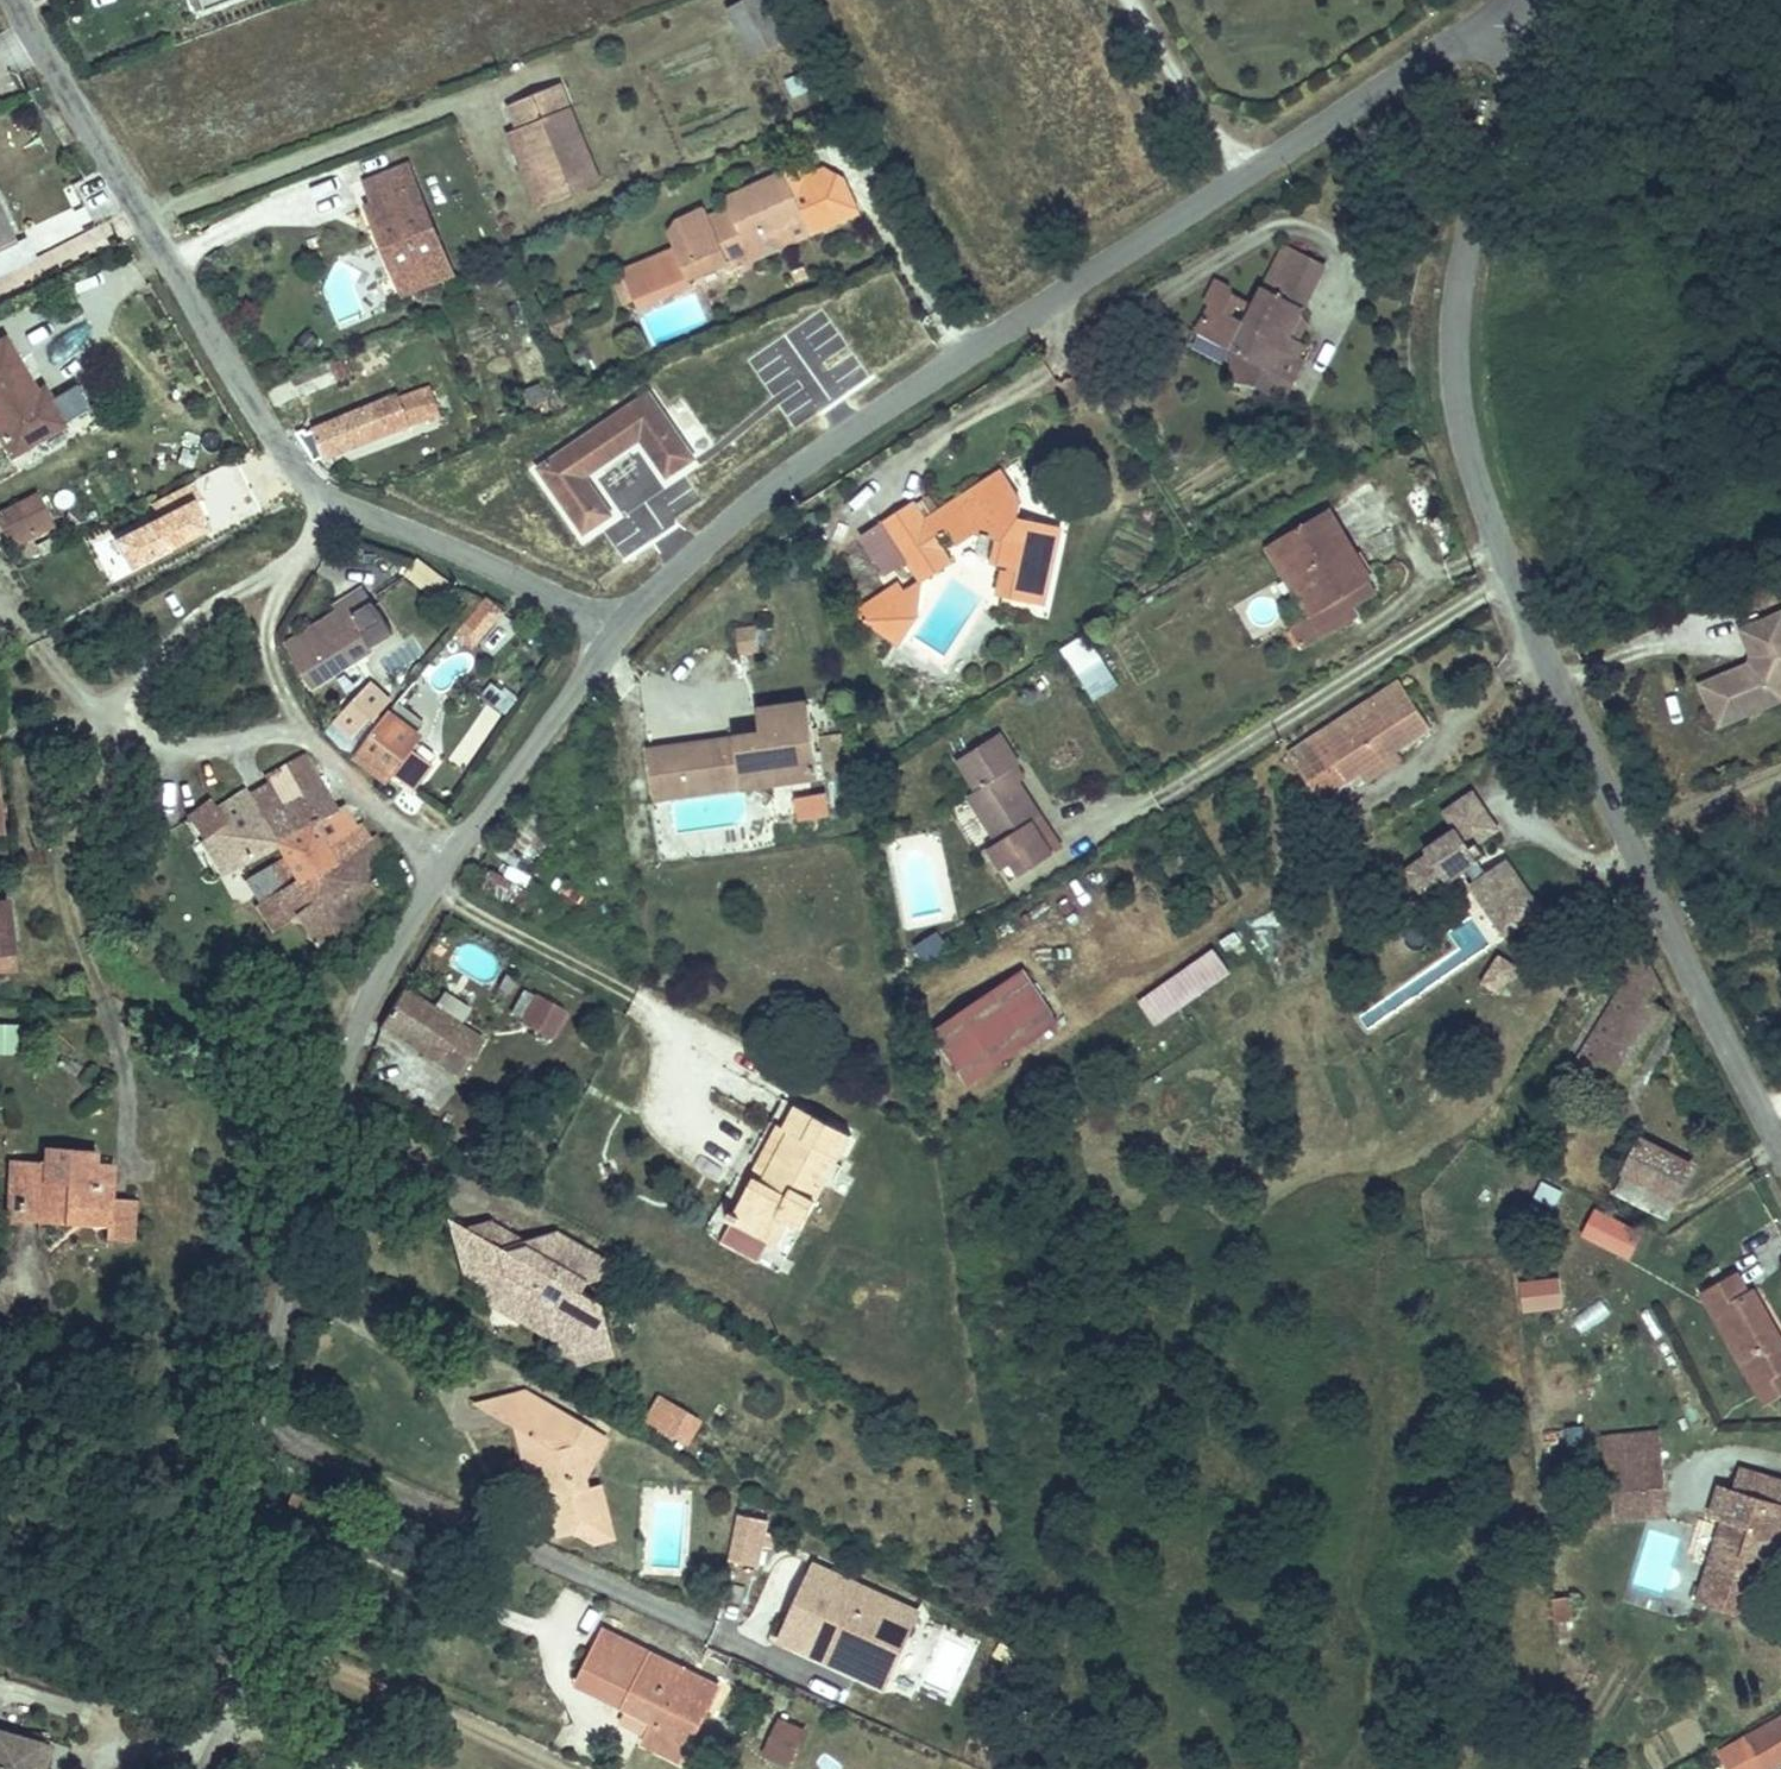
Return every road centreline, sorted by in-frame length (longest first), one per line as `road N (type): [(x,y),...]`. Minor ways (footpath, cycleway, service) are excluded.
road 1 (residential): [(1780,1114),(1557,660),(1475,381),(1522,0)]
road 2 (residential): [(609,606),(864,406),(1128,228),(1266,152),(1502,0)]
road 3 (residential): [(201,1768),(252,1692),(297,1213),(389,933),(455,833)]
road 4 (residential): [(14,0),(294,468),(331,501)]
road 5 (residential): [(314,692),(95,772),(61,661),(271,600)]
road 6 (residential): [(331,501),(465,529),(609,606)]
road 7 (residential): [(455,833),(609,606)]
road 8 (residential): [(455,833),(314,692)]

